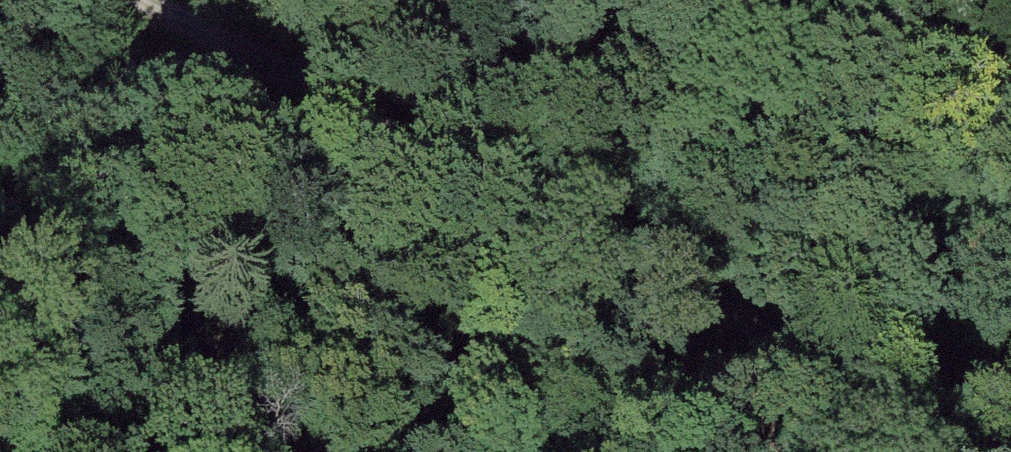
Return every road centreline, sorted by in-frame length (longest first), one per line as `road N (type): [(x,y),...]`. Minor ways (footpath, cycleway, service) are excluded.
road 1 (track): [(901,451),(409,145),(124,0)]
road 2 (track): [(372,451),(421,372),(800,0)]

